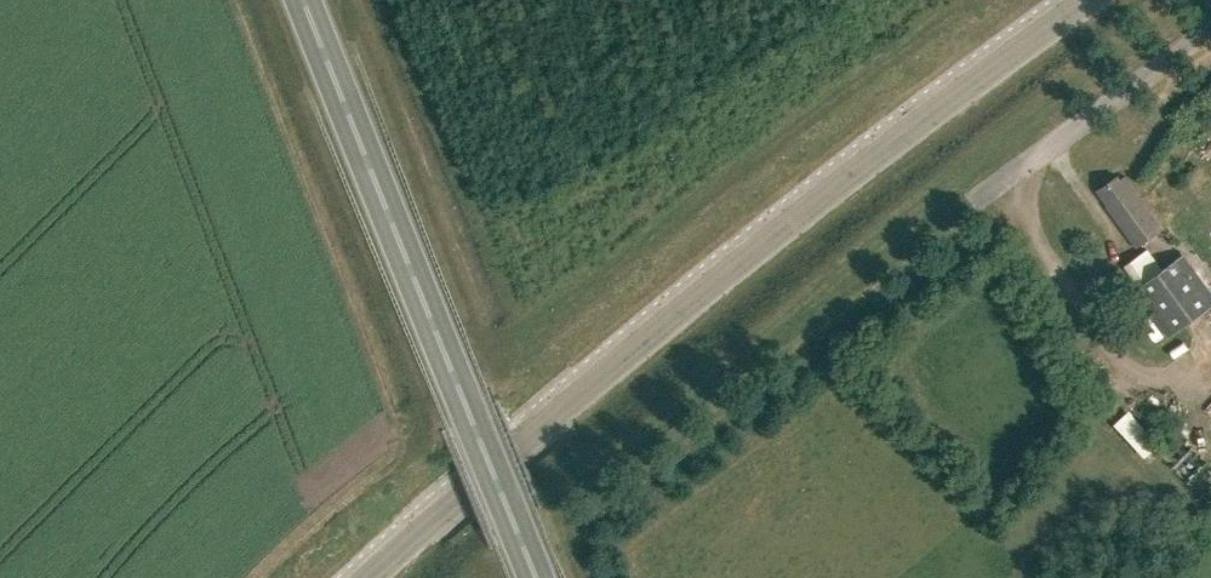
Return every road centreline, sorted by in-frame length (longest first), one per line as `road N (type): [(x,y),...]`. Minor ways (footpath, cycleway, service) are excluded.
road 1 (tertiary): [(369,577),(716,281),(1091,0)]
road 2 (trunk): [(539,577),(307,0)]
road 3 (track): [(1210,26),(977,196)]

